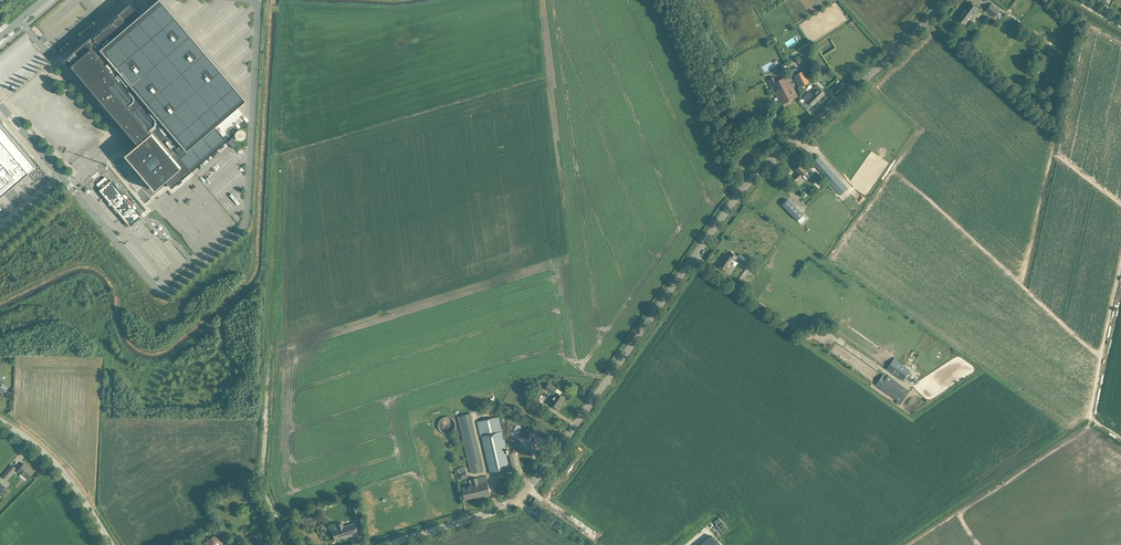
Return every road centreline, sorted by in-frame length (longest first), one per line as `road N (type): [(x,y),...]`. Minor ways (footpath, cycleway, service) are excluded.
road 1 (tertiary): [(514,499),(744,189),(901,50),(944,0)]
road 2 (unclassified): [(0,105),(155,288),(170,291),(246,223),(259,13),(251,0)]
road 3 (track): [(287,544),(264,481),(272,348)]
road 4 (tertiary): [(0,421),(53,461),(112,544)]
road 5 (tertiary): [(386,544),(514,499)]

